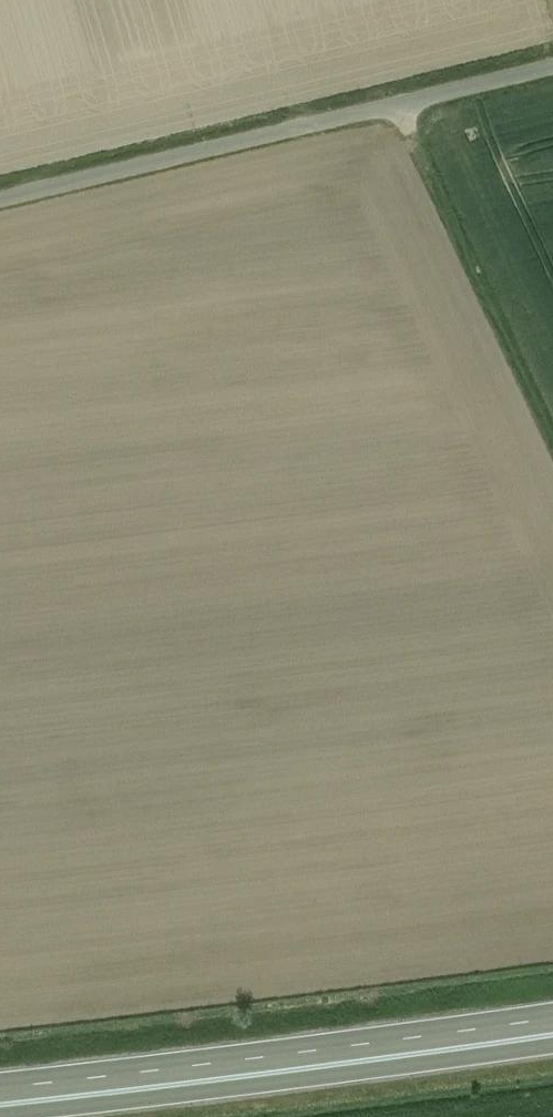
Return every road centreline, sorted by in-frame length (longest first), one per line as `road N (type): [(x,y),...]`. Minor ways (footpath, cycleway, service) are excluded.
road 1 (unclassified): [(552,66),(0,199)]
road 2 (trunk): [(0,1112),(552,1043)]
road 3 (trunk): [(552,1016),(0,1084)]

